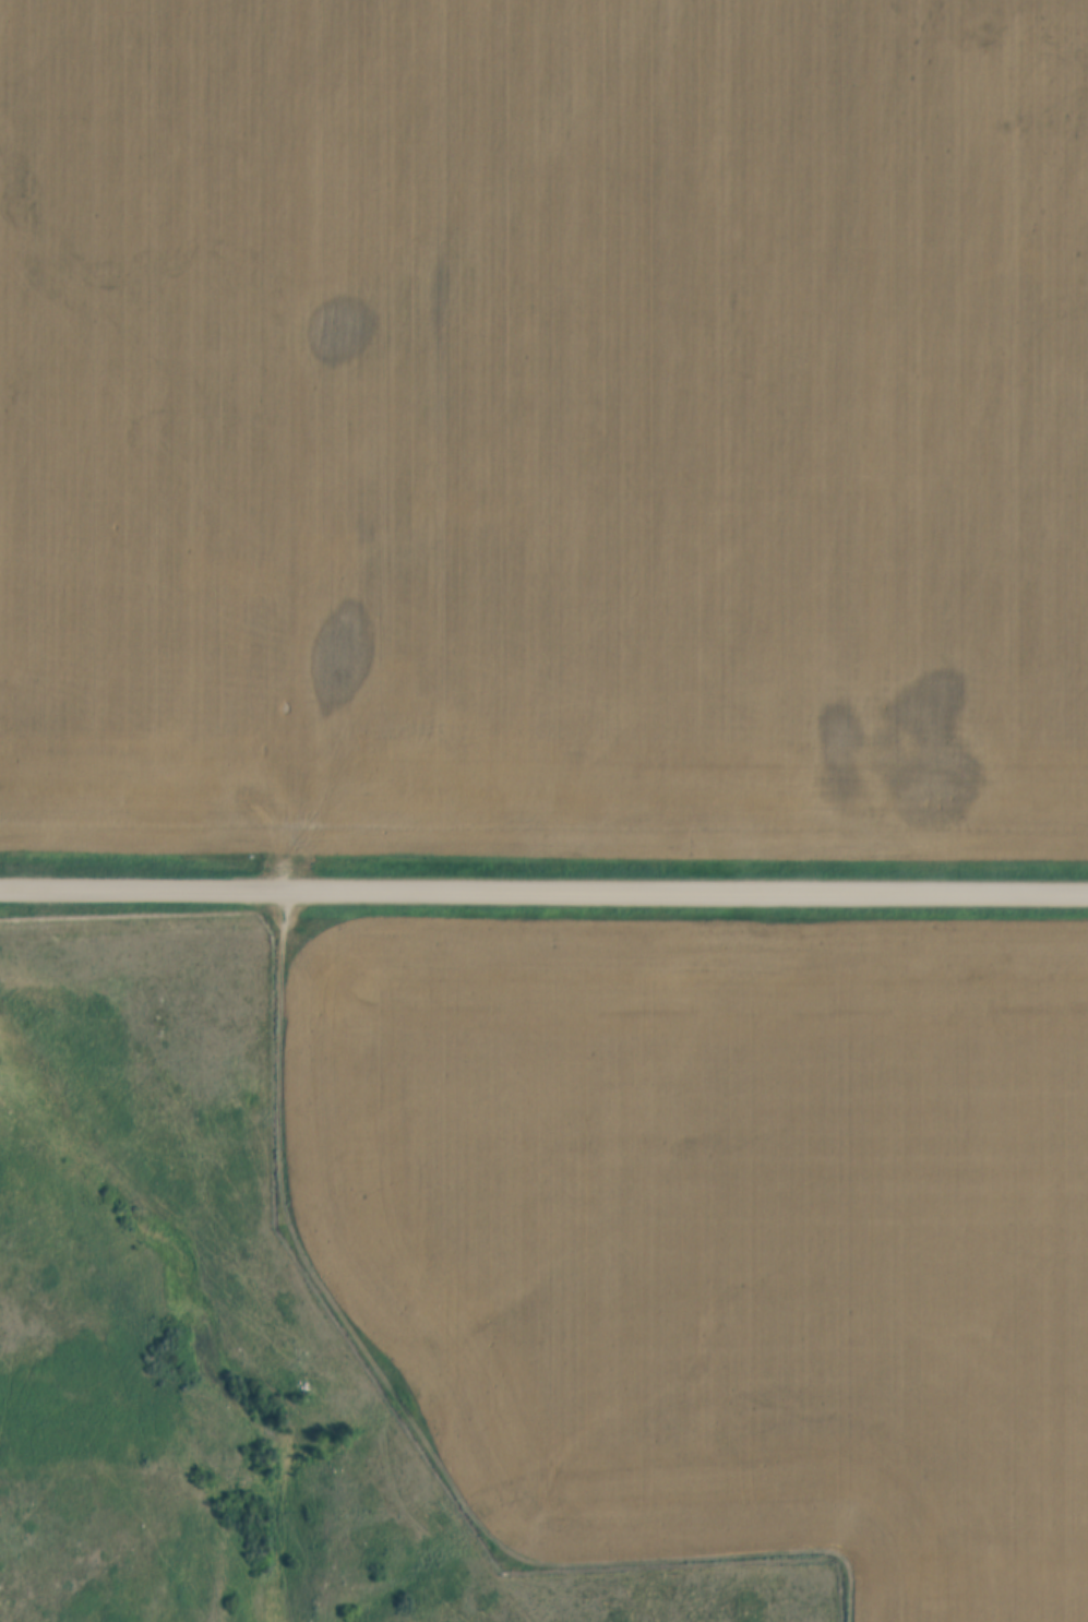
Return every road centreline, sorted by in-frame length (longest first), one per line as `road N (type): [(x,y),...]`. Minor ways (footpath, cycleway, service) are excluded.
road 1 (residential): [(1087,891),(0,887)]

